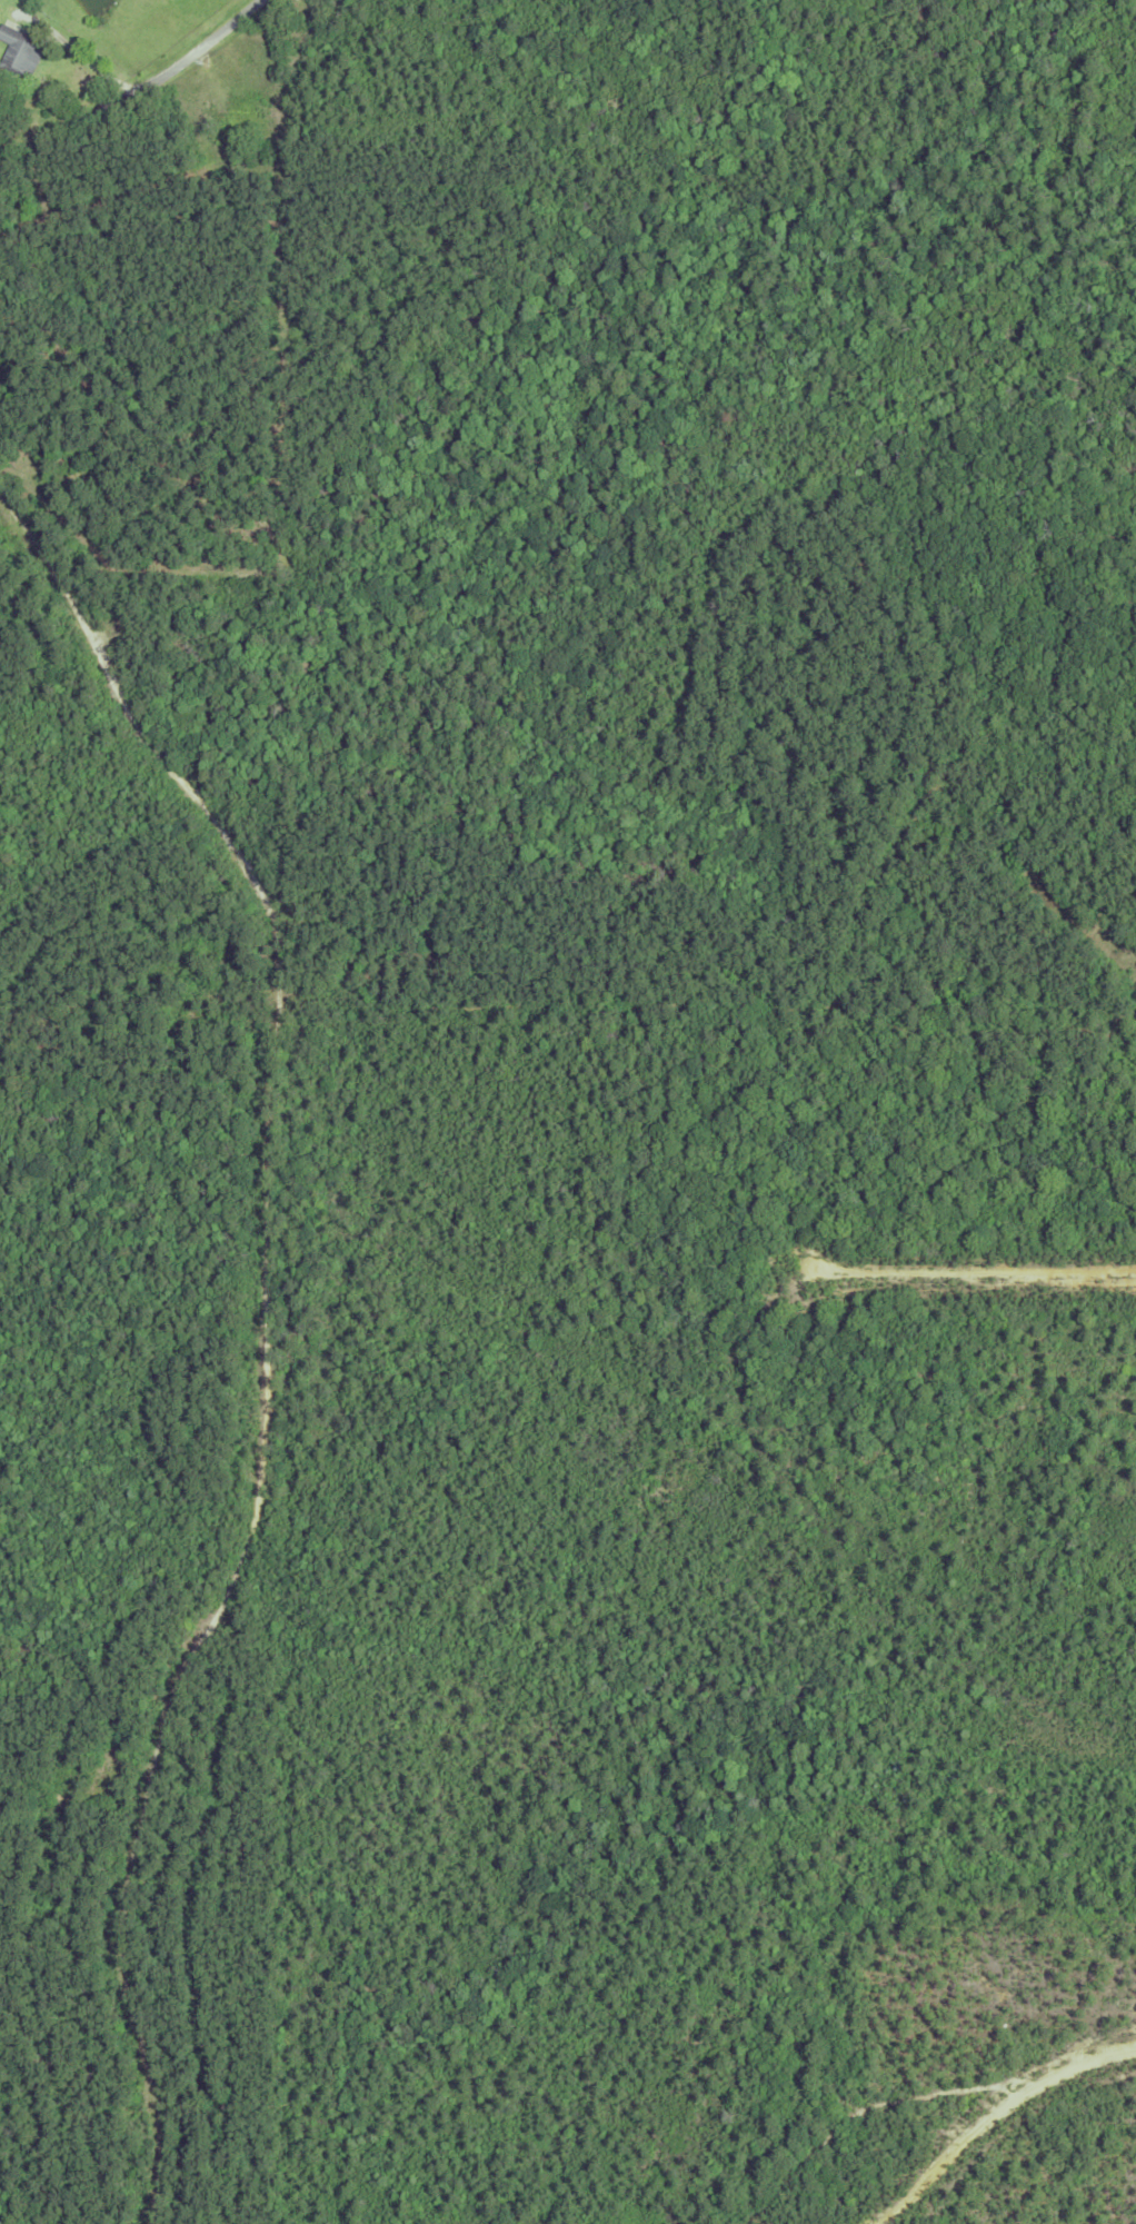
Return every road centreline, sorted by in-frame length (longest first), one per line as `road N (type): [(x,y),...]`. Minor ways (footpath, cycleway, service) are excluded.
road 1 (residential): [(262,0),(137,97)]

